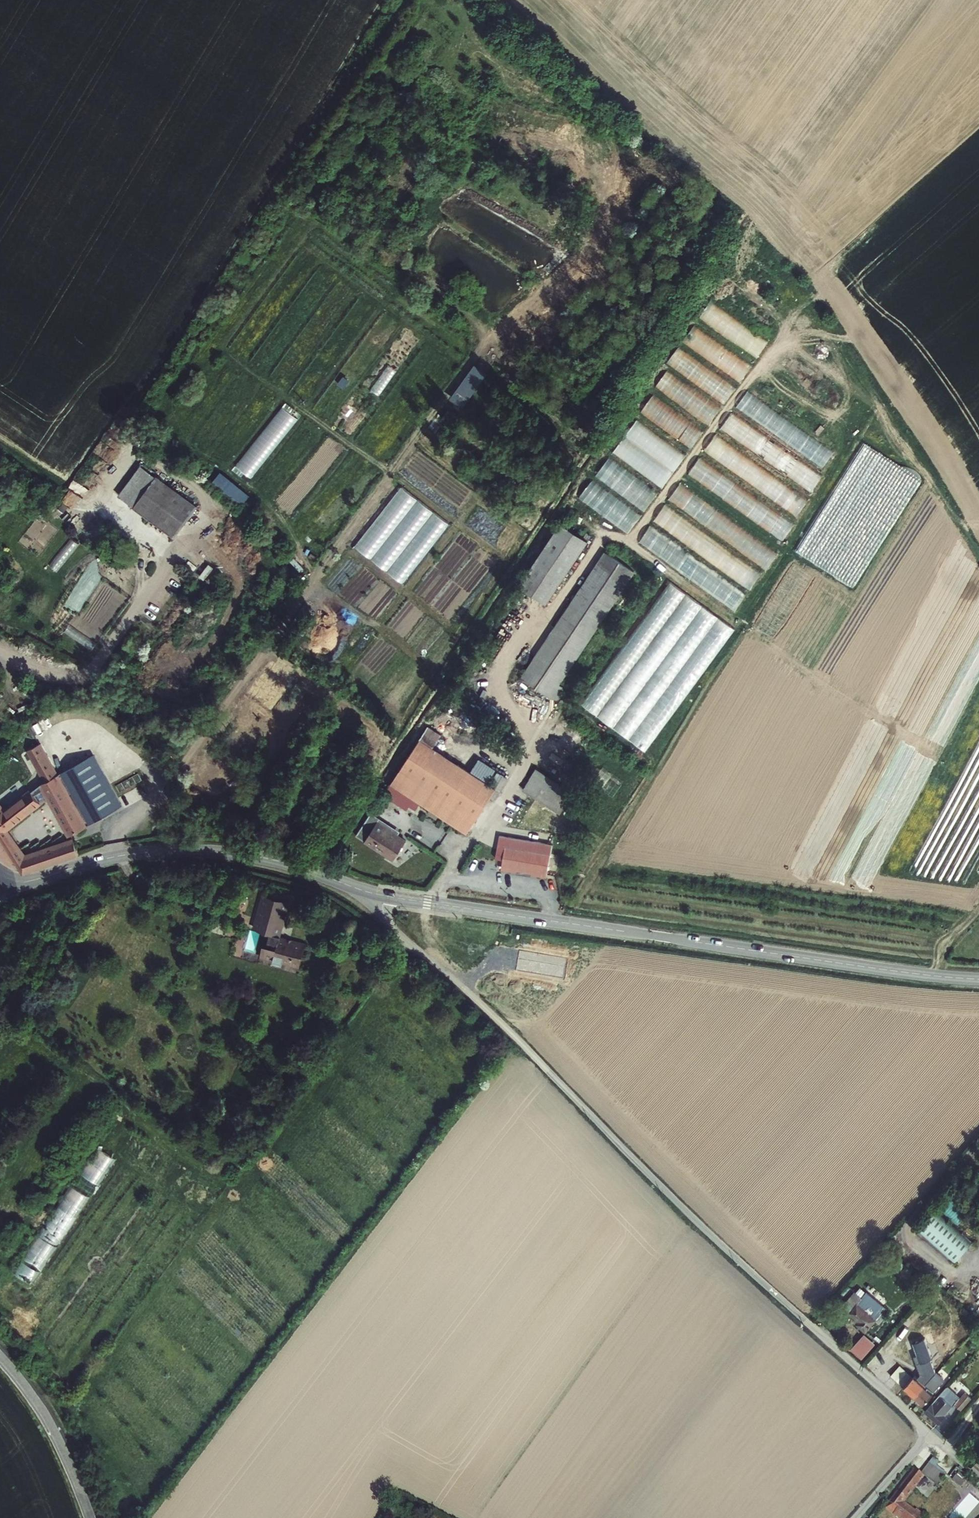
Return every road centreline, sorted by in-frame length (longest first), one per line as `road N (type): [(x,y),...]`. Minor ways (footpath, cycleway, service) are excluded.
road 1 (unclassified): [(383,896),(394,930),(929,1433)]
road 2 (tertiary): [(383,896),(978,979)]
road 3 (track): [(601,538),(634,537),(806,307),(818,308),(897,430)]
road 4 (tertiary): [(3,879),(30,882),(124,854),(204,851),(268,858),(383,896)]
road 5 (track): [(0,1010),(227,1191)]
road 6 (tertiary): [(92,1517),(49,1420),(0,1356)]

